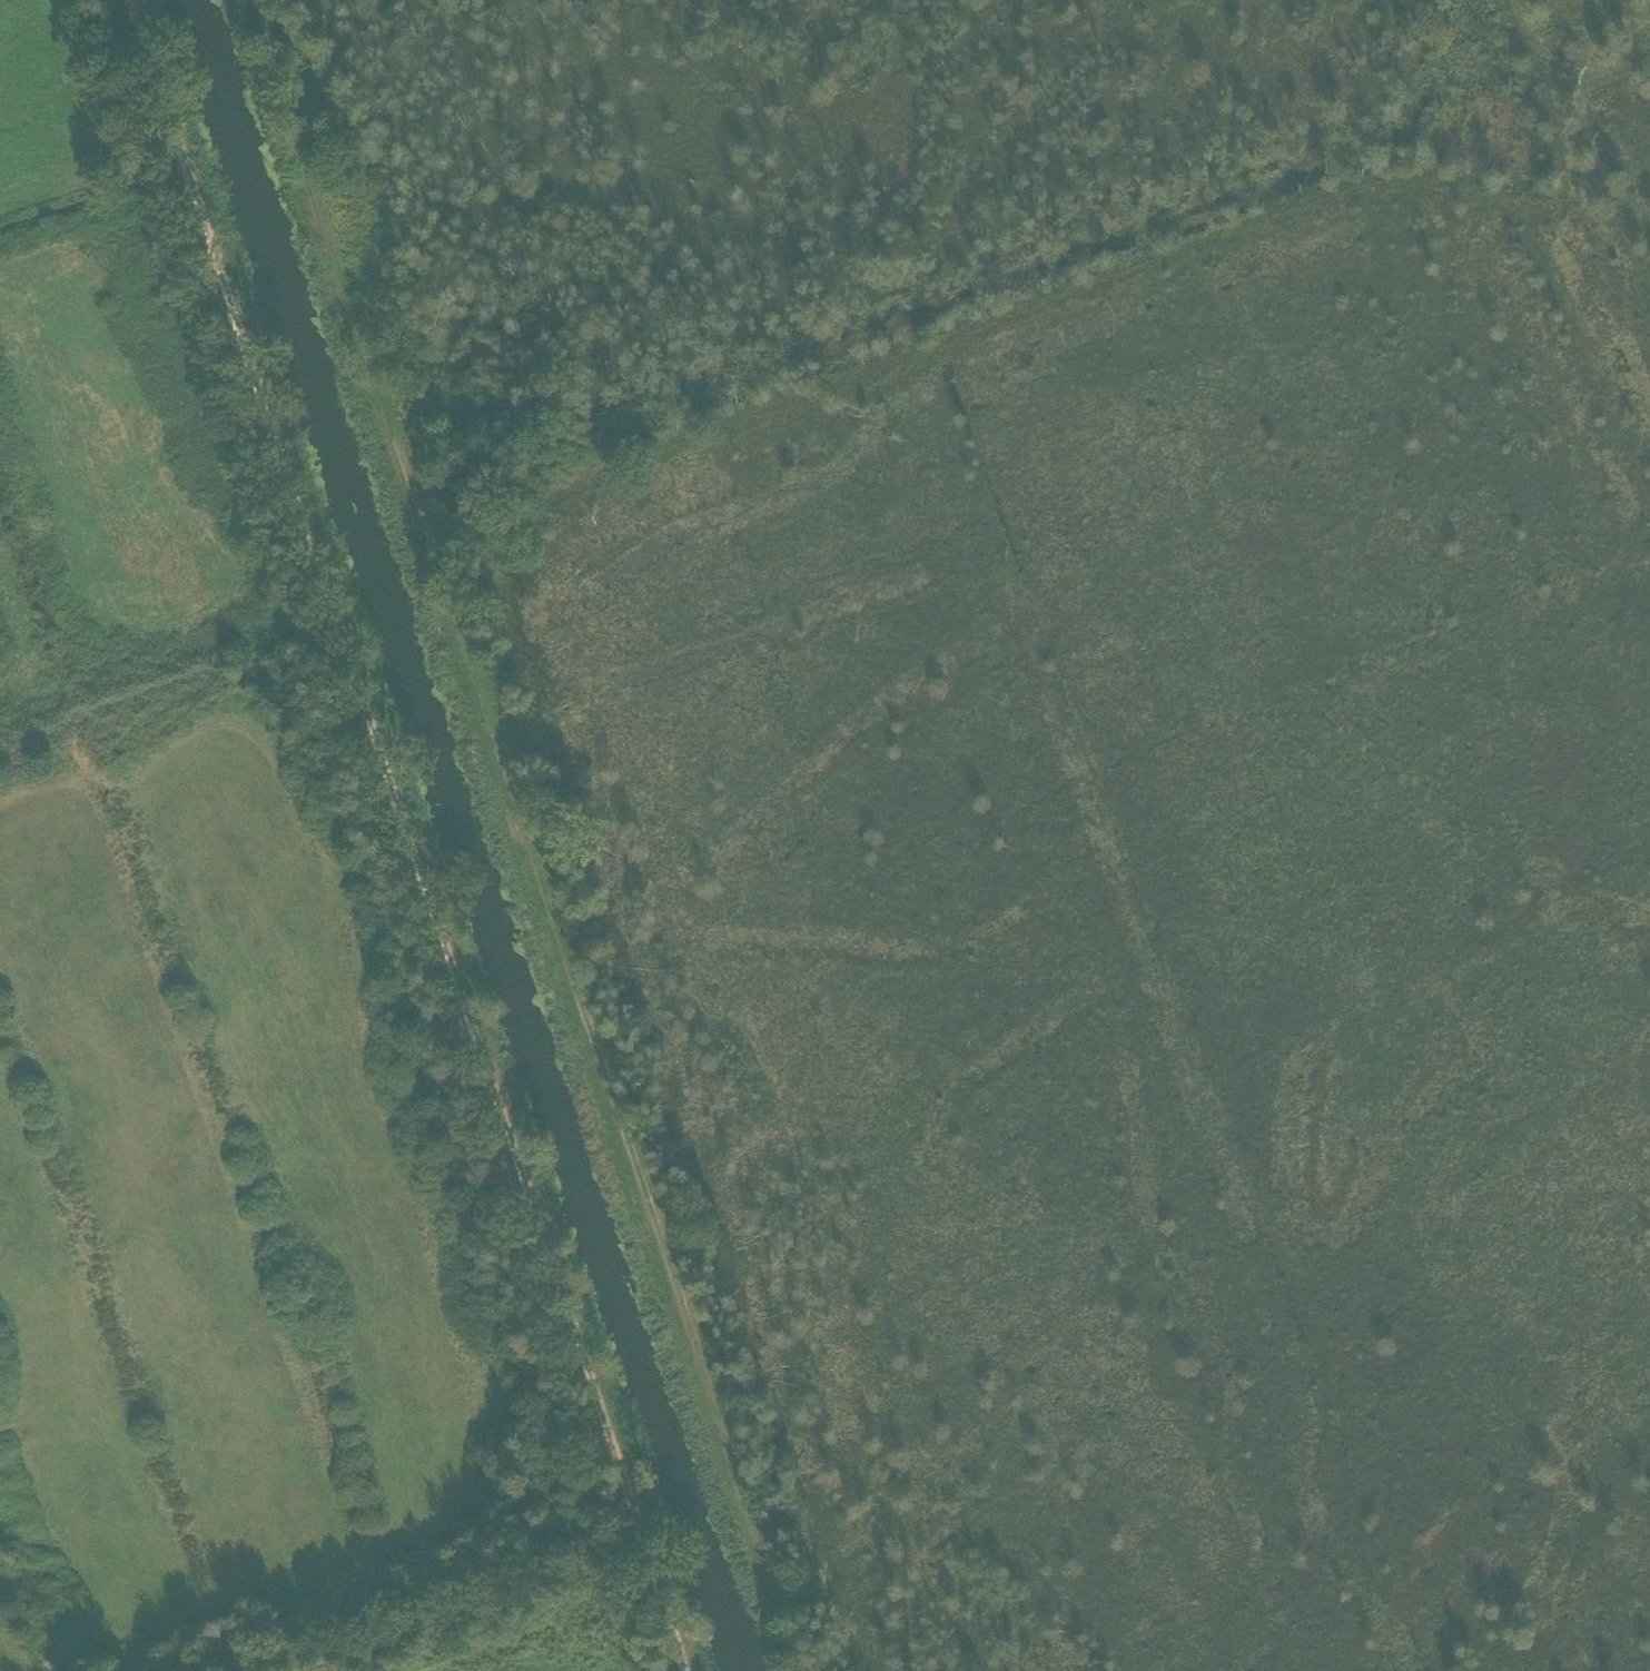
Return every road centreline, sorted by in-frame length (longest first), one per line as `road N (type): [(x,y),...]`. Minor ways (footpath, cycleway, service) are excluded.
road 1 (track): [(250,0),(807,1670)]
road 2 (track): [(651,1557),(128,0)]
road 3 (track): [(651,1557),(335,1670)]
road 4 (track): [(689,1670),(651,1557)]

